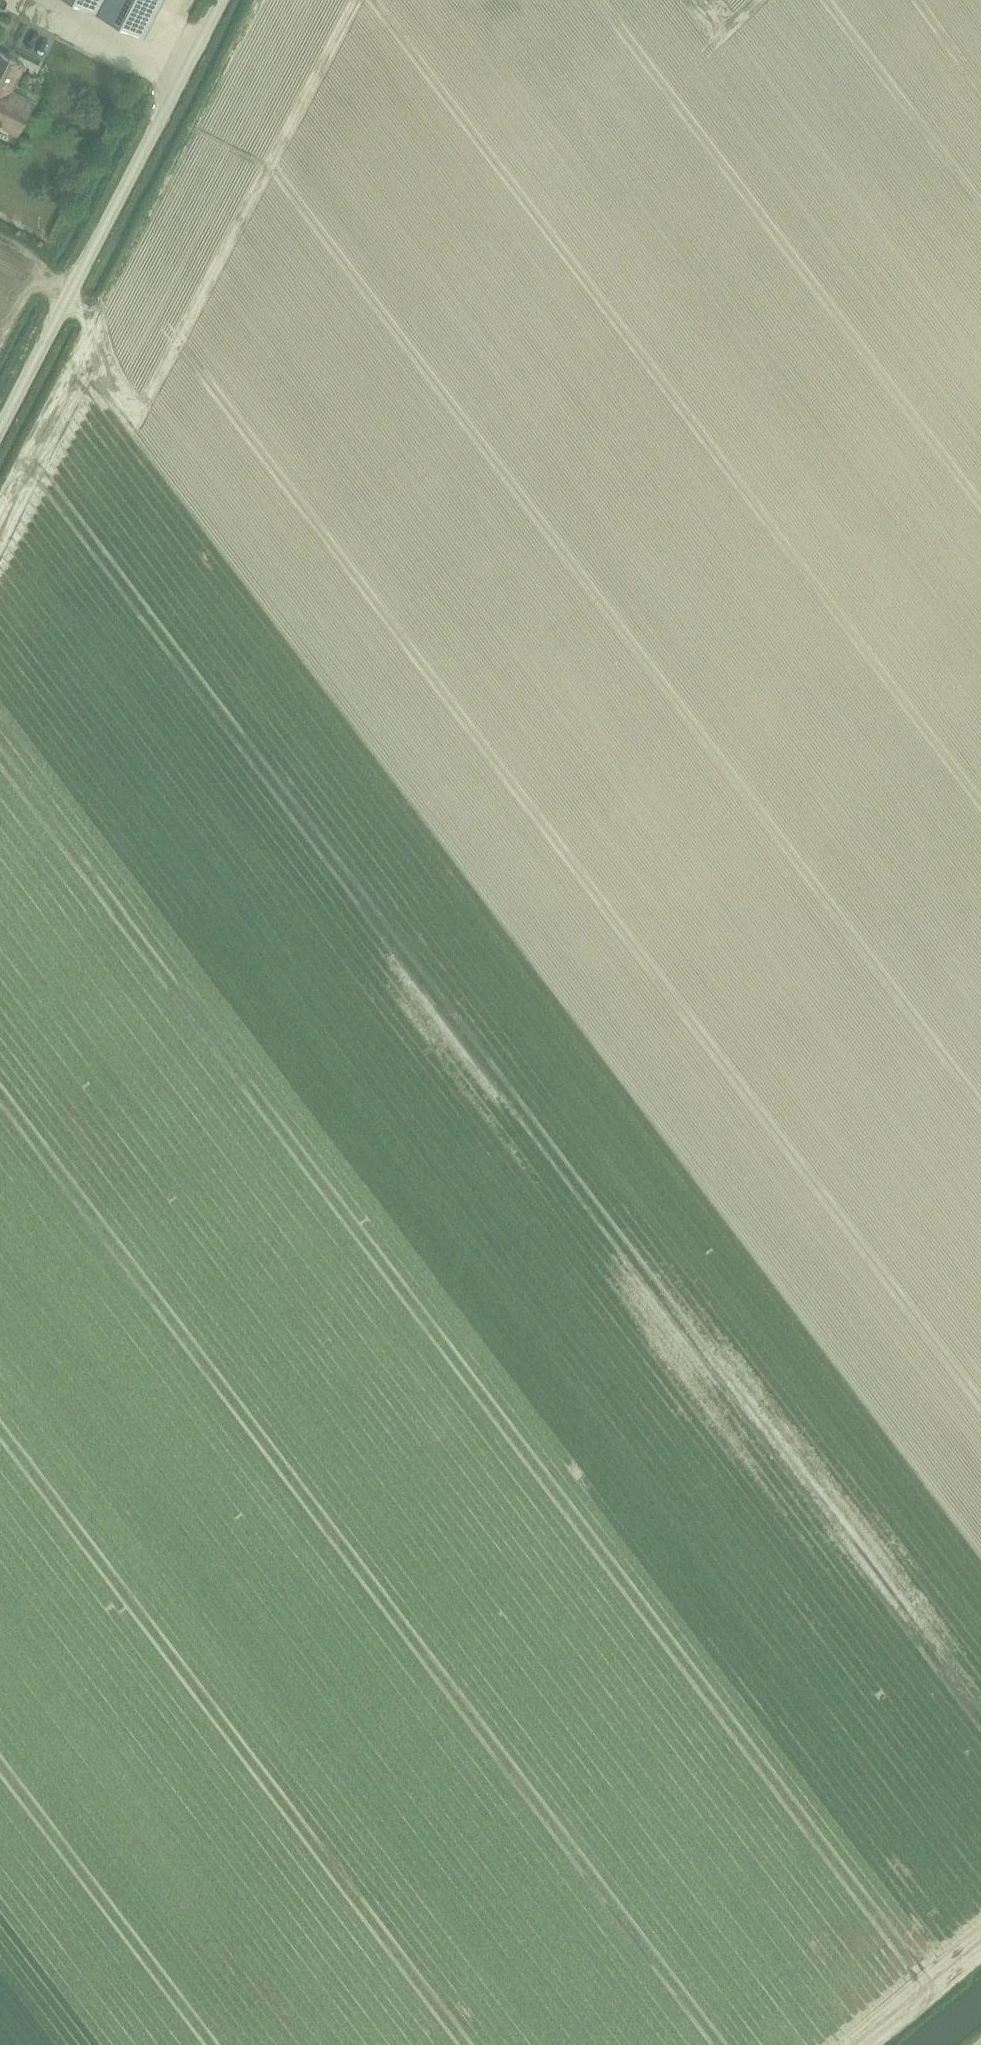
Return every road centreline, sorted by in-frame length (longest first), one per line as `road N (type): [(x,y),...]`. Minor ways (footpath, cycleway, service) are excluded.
road 1 (unclassified): [(0,428),(222,0)]

